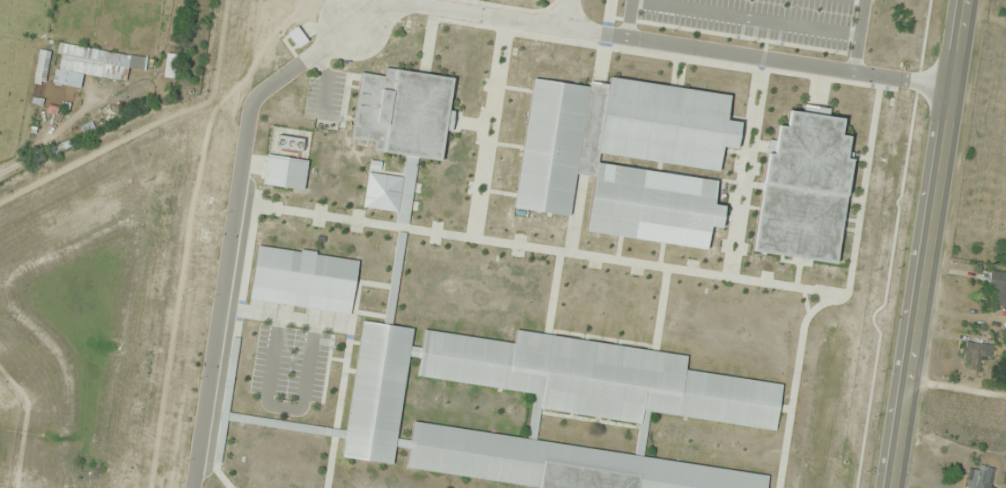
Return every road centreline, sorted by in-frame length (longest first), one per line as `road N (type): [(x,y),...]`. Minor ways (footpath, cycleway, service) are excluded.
road 1 (secondary): [(889,487),(965,0)]

